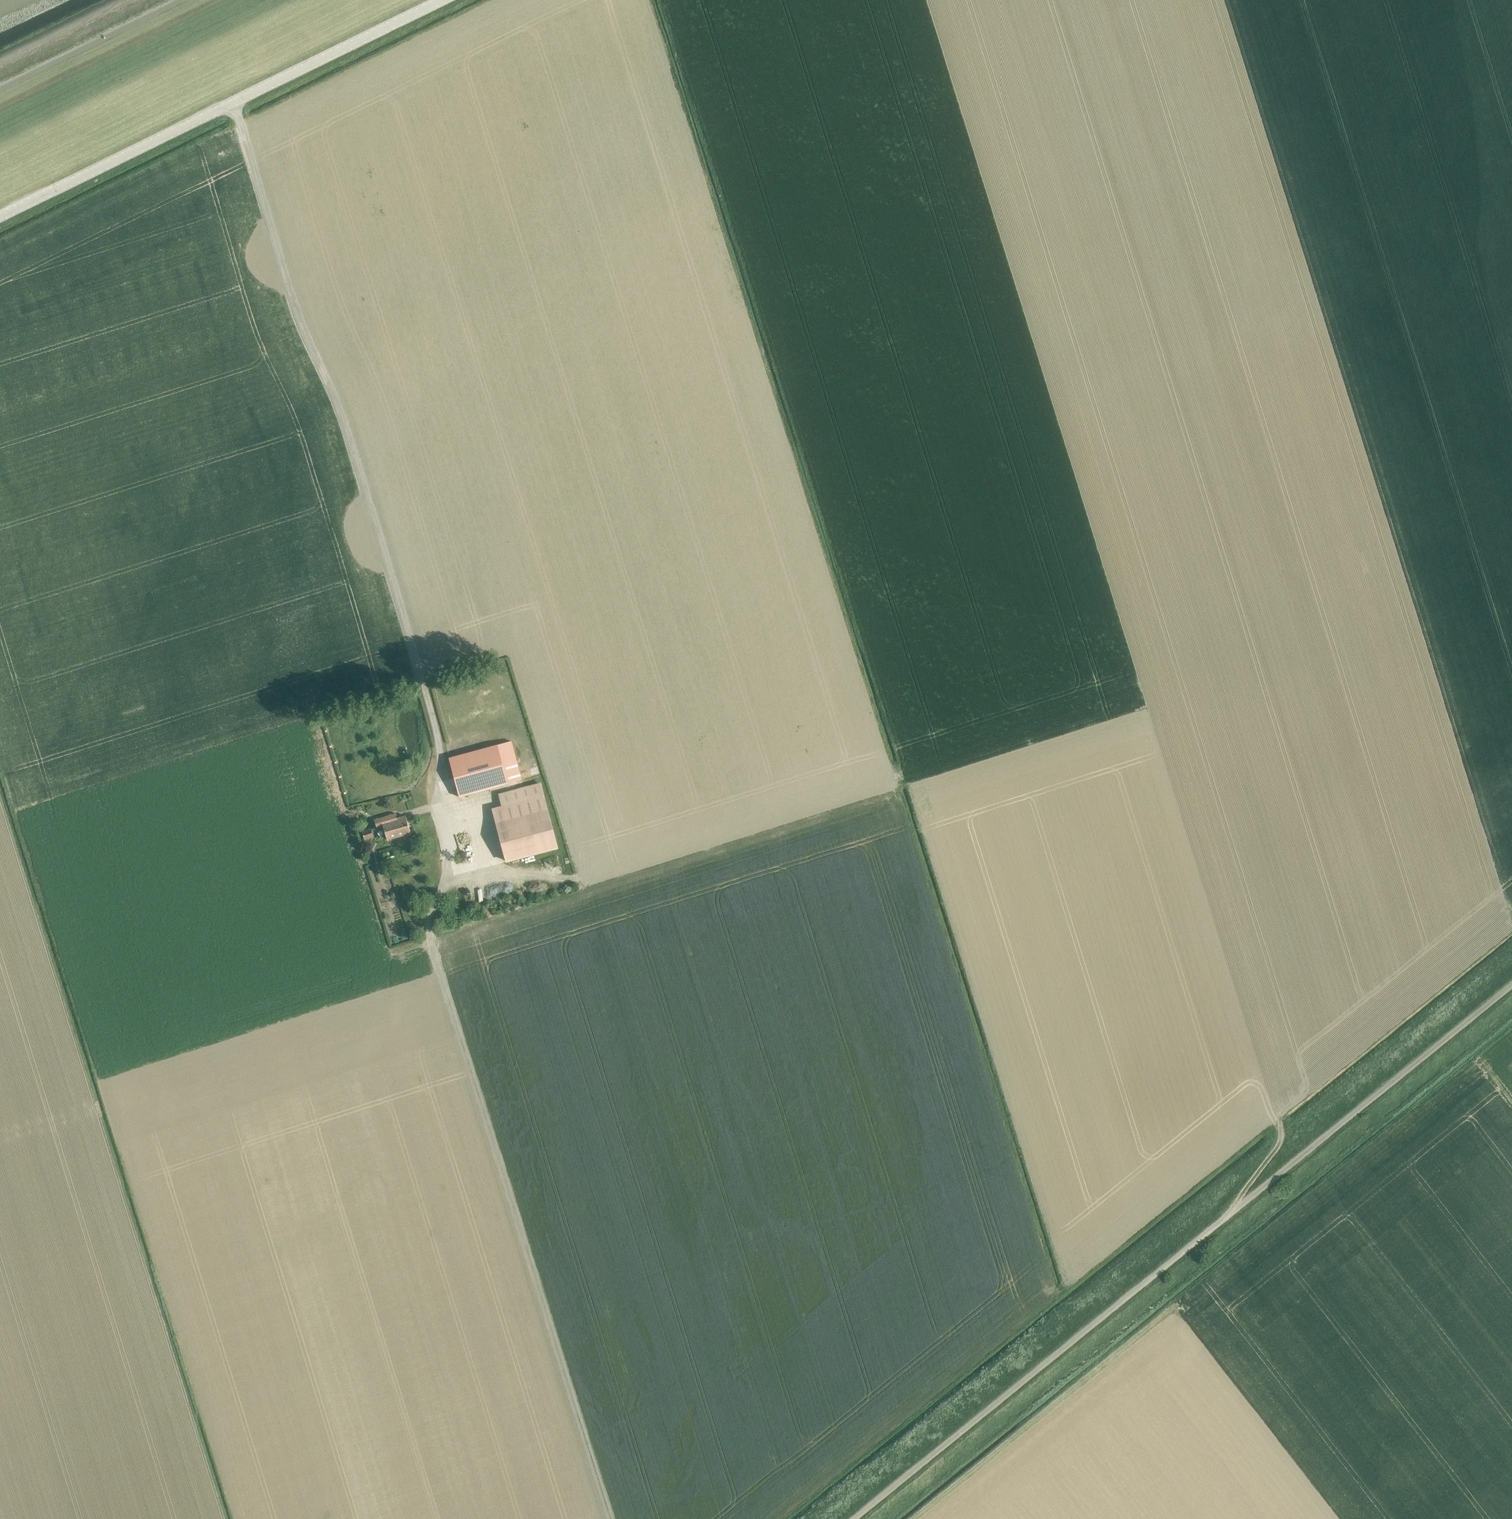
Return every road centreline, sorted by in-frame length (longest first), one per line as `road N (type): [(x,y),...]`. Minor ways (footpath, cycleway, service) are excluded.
road 1 (unclassified): [(854,1518),(1511,989)]
road 2 (tertiary): [(0,216),(443,0)]

